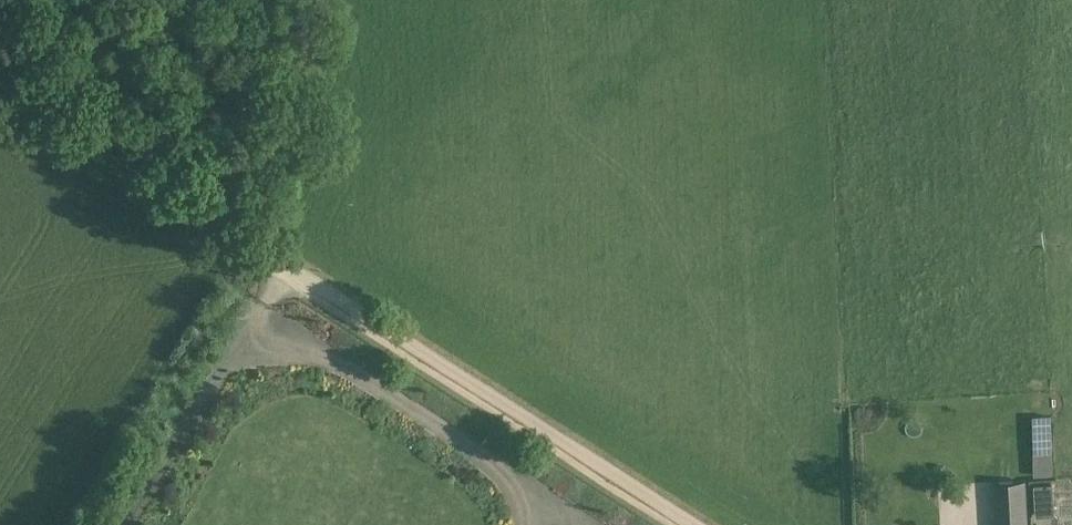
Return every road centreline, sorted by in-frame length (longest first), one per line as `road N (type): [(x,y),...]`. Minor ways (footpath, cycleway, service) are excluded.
road 1 (track): [(697,524),(0,83)]

